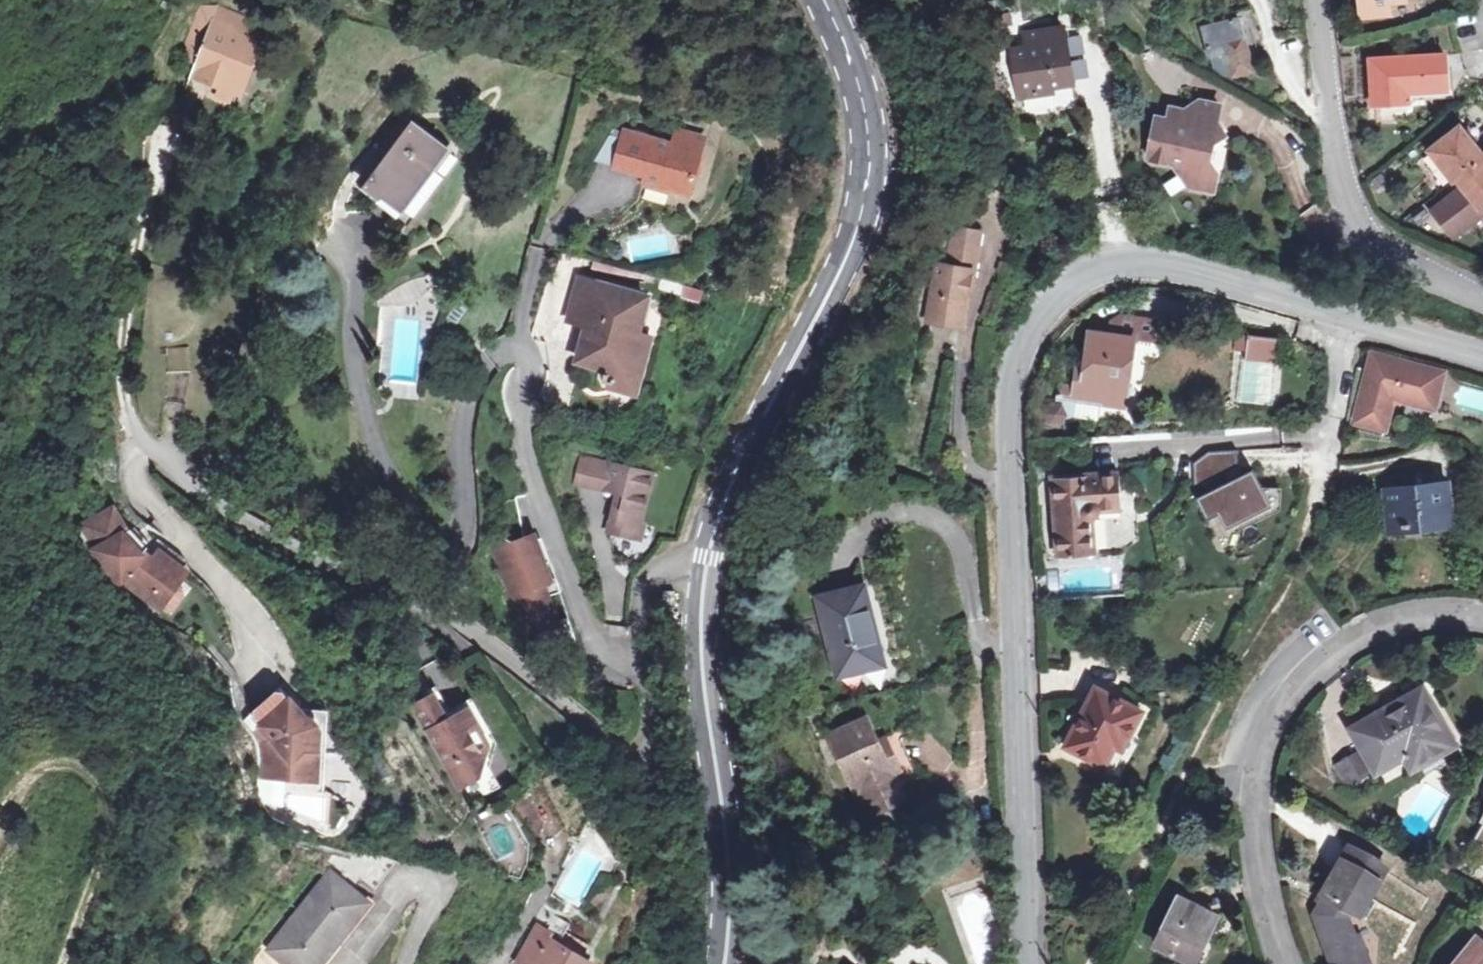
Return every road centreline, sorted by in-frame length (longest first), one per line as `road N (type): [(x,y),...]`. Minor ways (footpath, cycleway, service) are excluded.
road 1 (tertiary): [(1482,356),(1163,266),(1113,263),(1088,271),(1045,307),(1013,382),(1009,417),(1028,963)]
road 2 (residential): [(147,451),(182,487),(240,523),(482,639),(628,764),(655,759),(658,732),(636,656)]
road 3 (secondary): [(706,559),(747,447),(856,236),(872,156),(859,89),(825,0)]
road 4 (residential): [(1482,621),(1405,619),(1328,641),(1289,686),(1265,765),(1260,825),(1284,963)]
road 5 (residential): [(636,656),(616,660),(588,637),(526,463),(523,311),(536,262)]
road 6 (secondary): [(723,963),(724,820),(703,657),(706,559)]
road 7 (unclassified): [(1482,292),(1380,246),(1348,202),(1320,0)]
road 8 (track): [(72,963),(115,855),(113,786),(87,762),(49,771),(0,859)]
road 9 (residential): [(706,559),(650,579),(636,656)]

